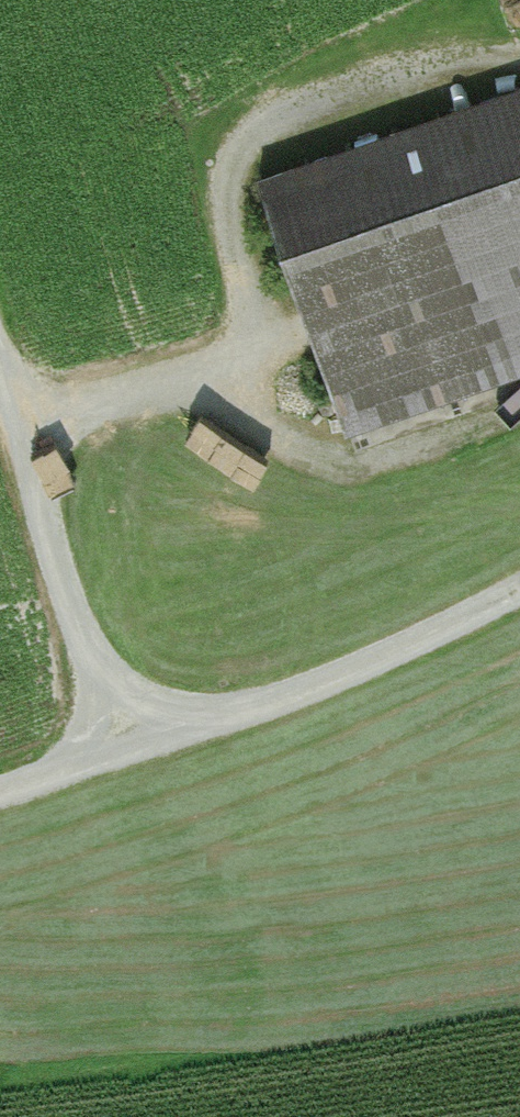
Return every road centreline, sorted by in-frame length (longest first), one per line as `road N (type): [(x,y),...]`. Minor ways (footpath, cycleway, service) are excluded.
road 1 (track): [(28,448),(214,391),(251,337),(229,191),(250,141),(282,116),(519,57)]
road 2 (track): [(0,788),(112,759),(375,665),(519,591)]
road 3 (track): [(0,352),(112,759)]
road 4 (track): [(251,337),(310,448),(352,471),(414,463),(519,419)]

